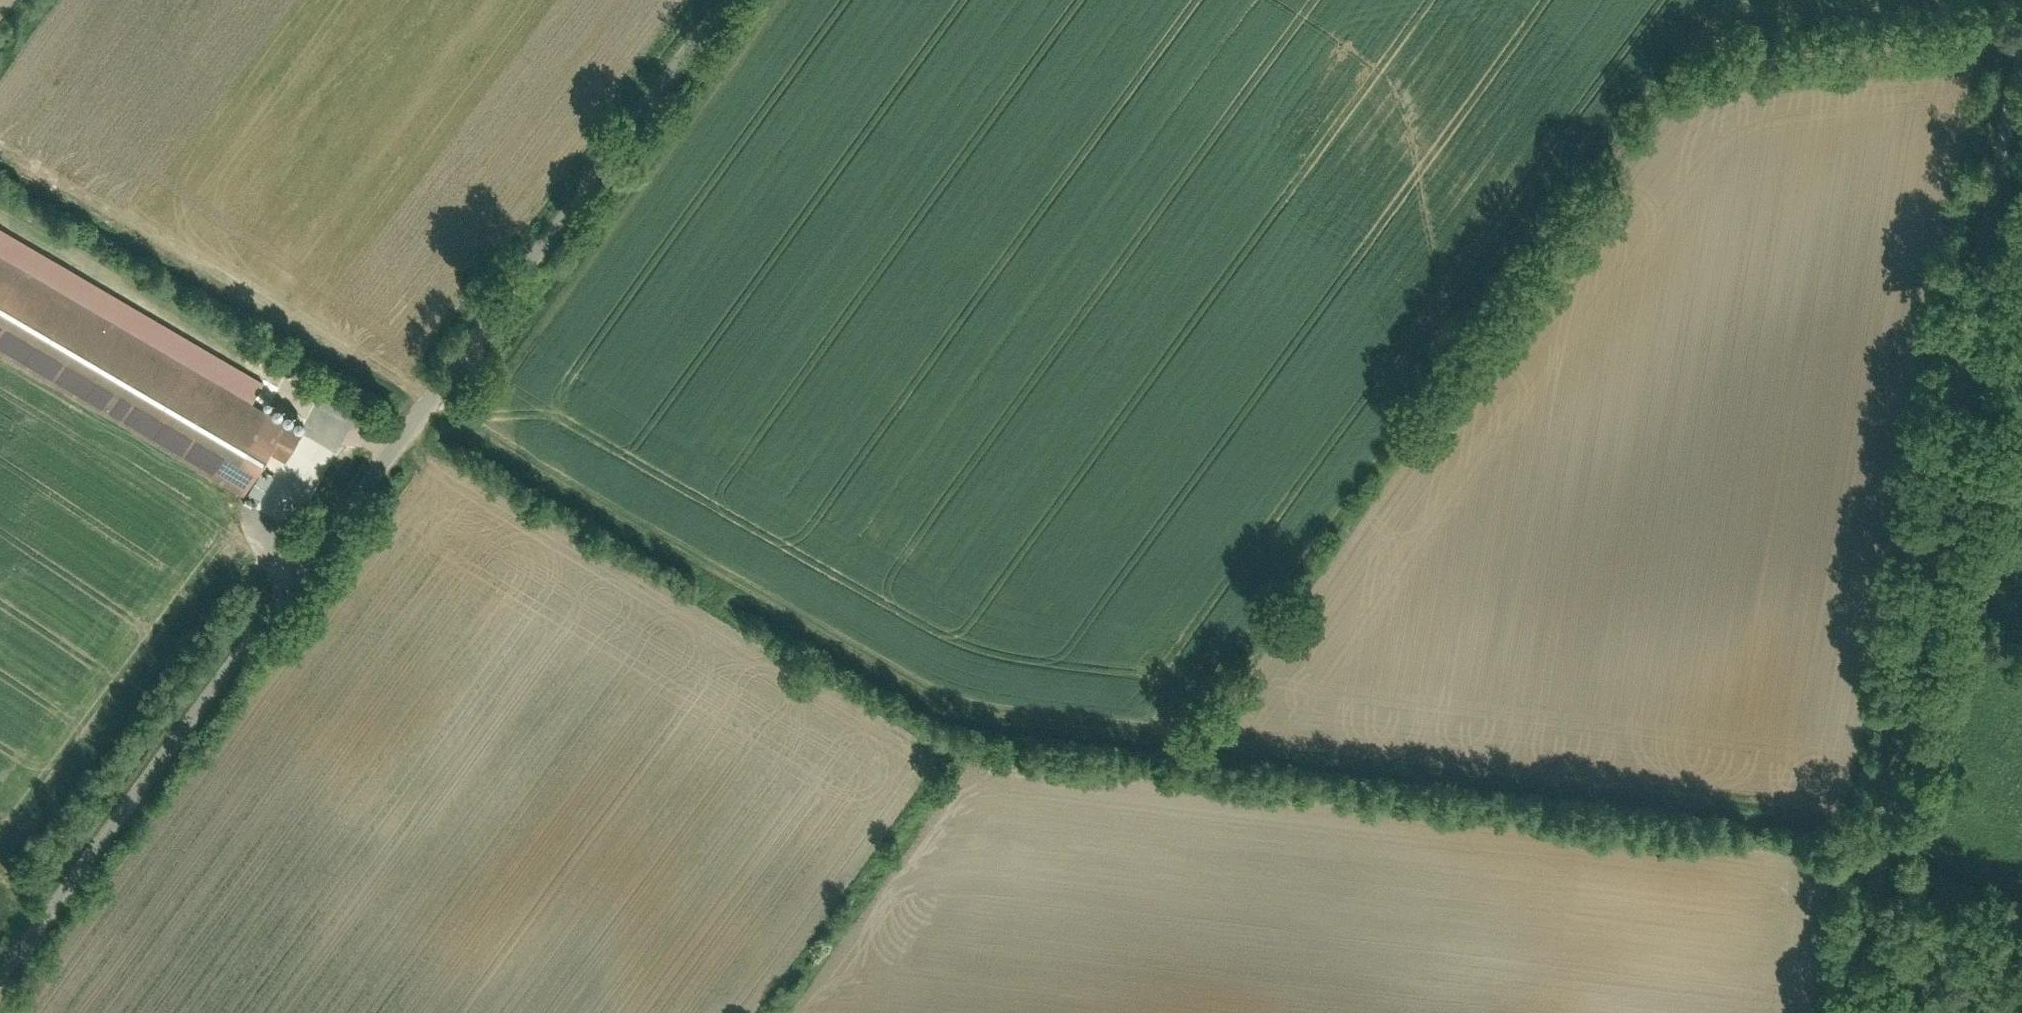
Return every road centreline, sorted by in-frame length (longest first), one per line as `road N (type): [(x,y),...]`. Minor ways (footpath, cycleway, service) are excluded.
road 1 (residential): [(0,982),(728,0)]
road 2 (residential): [(2021,218),(1863,1012)]

